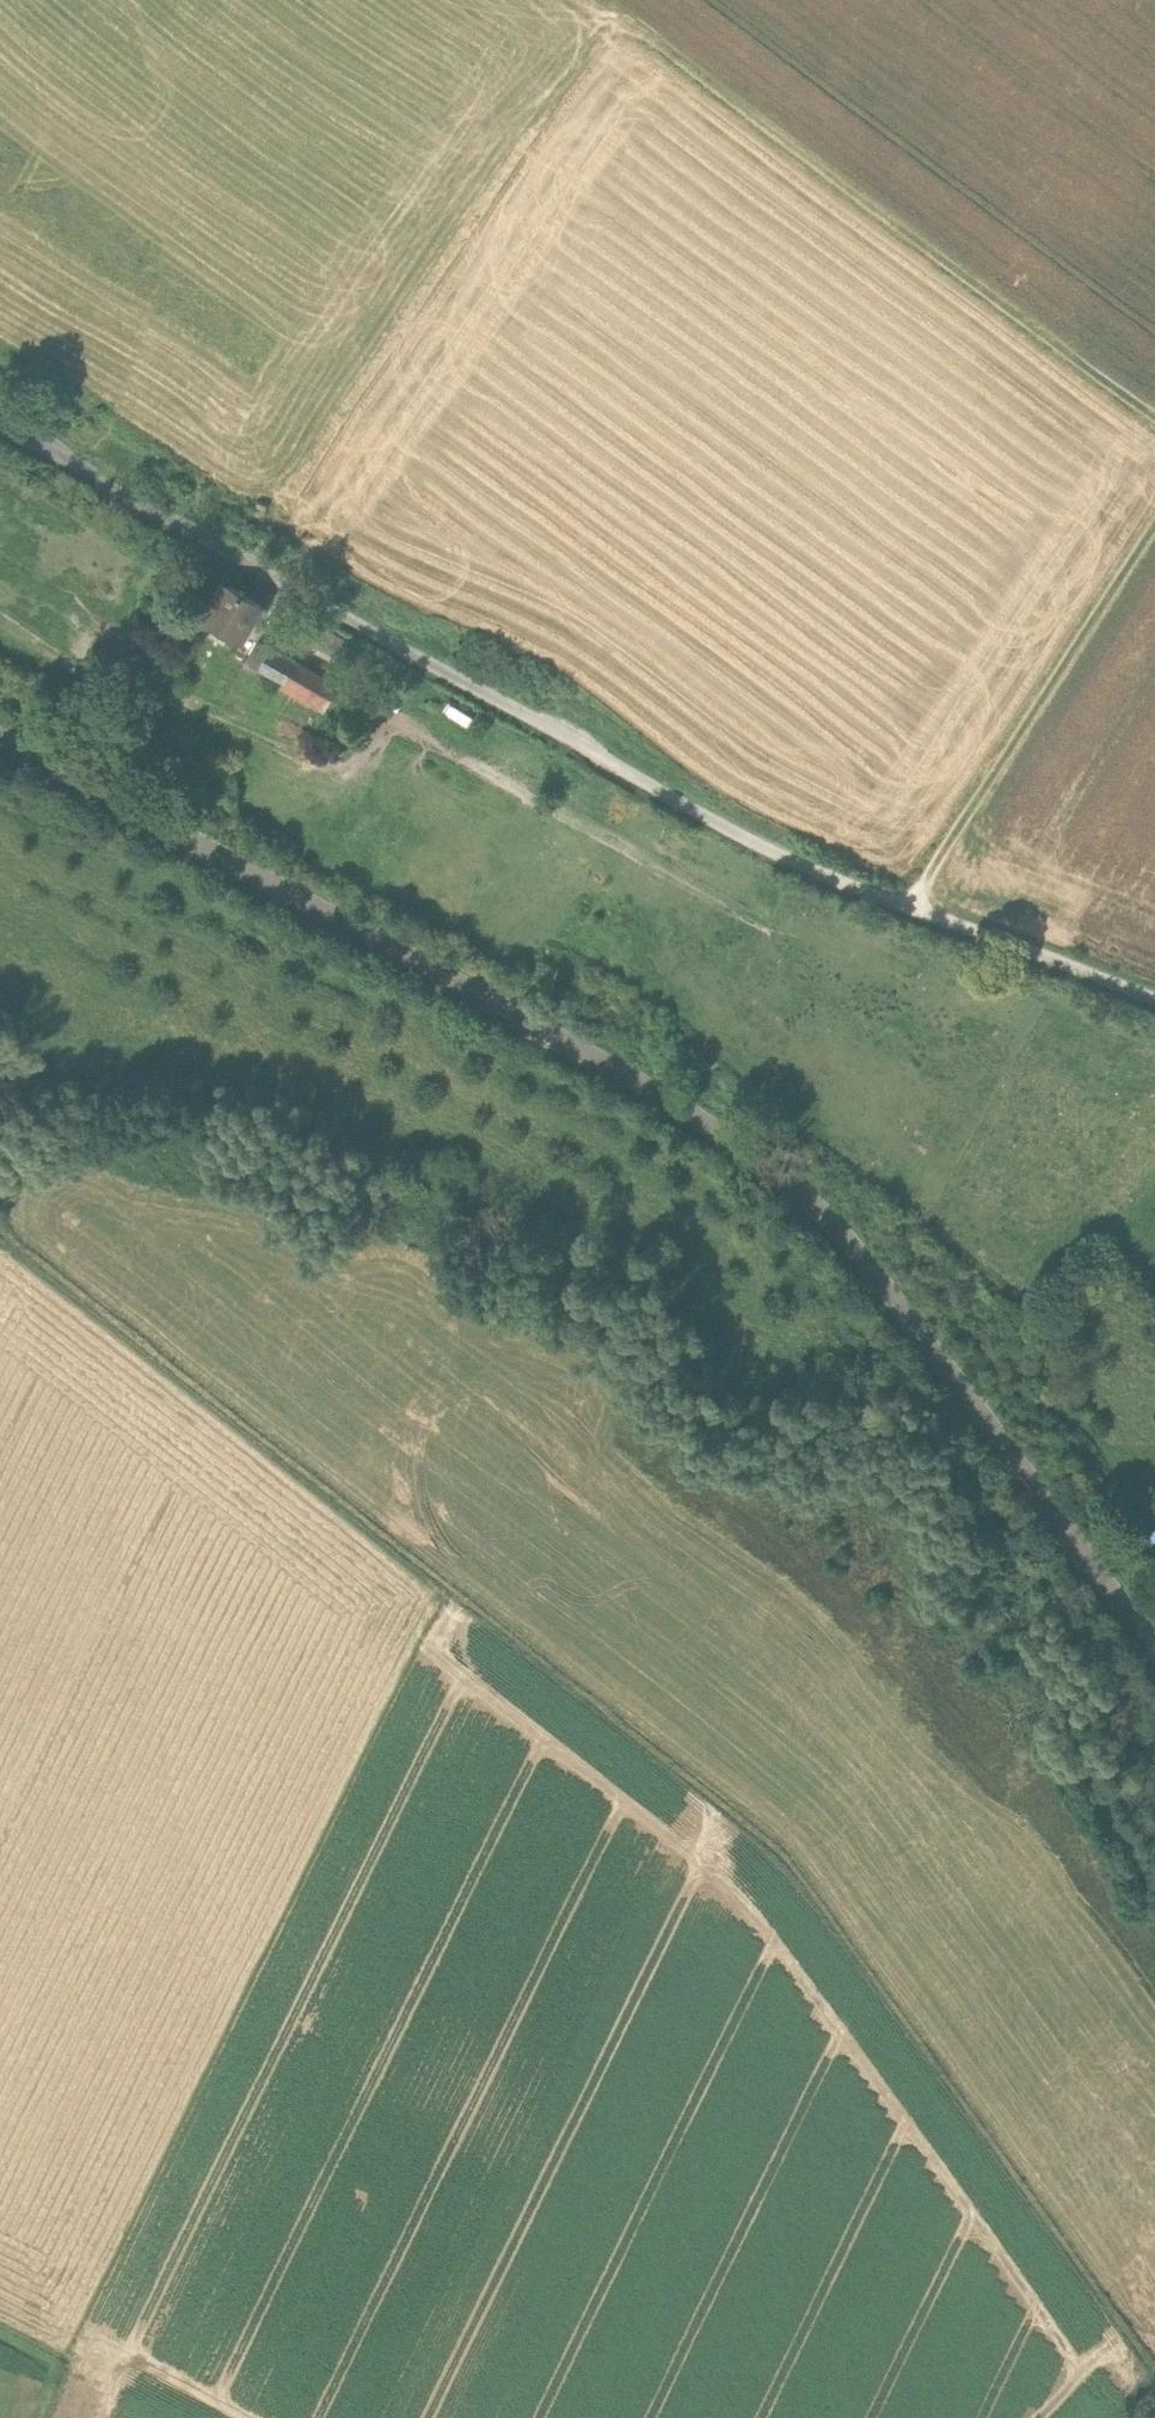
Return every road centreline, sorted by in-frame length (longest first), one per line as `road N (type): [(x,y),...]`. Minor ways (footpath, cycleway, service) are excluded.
road 1 (unclassified): [(1154,1641),(864,1255),(809,1195),(749,1146),(629,1072),(0,737)]
road 2 (unclassified): [(1154,993),(743,825),(521,688),(0,411)]
road 3 (track): [(909,894),(1154,505)]

